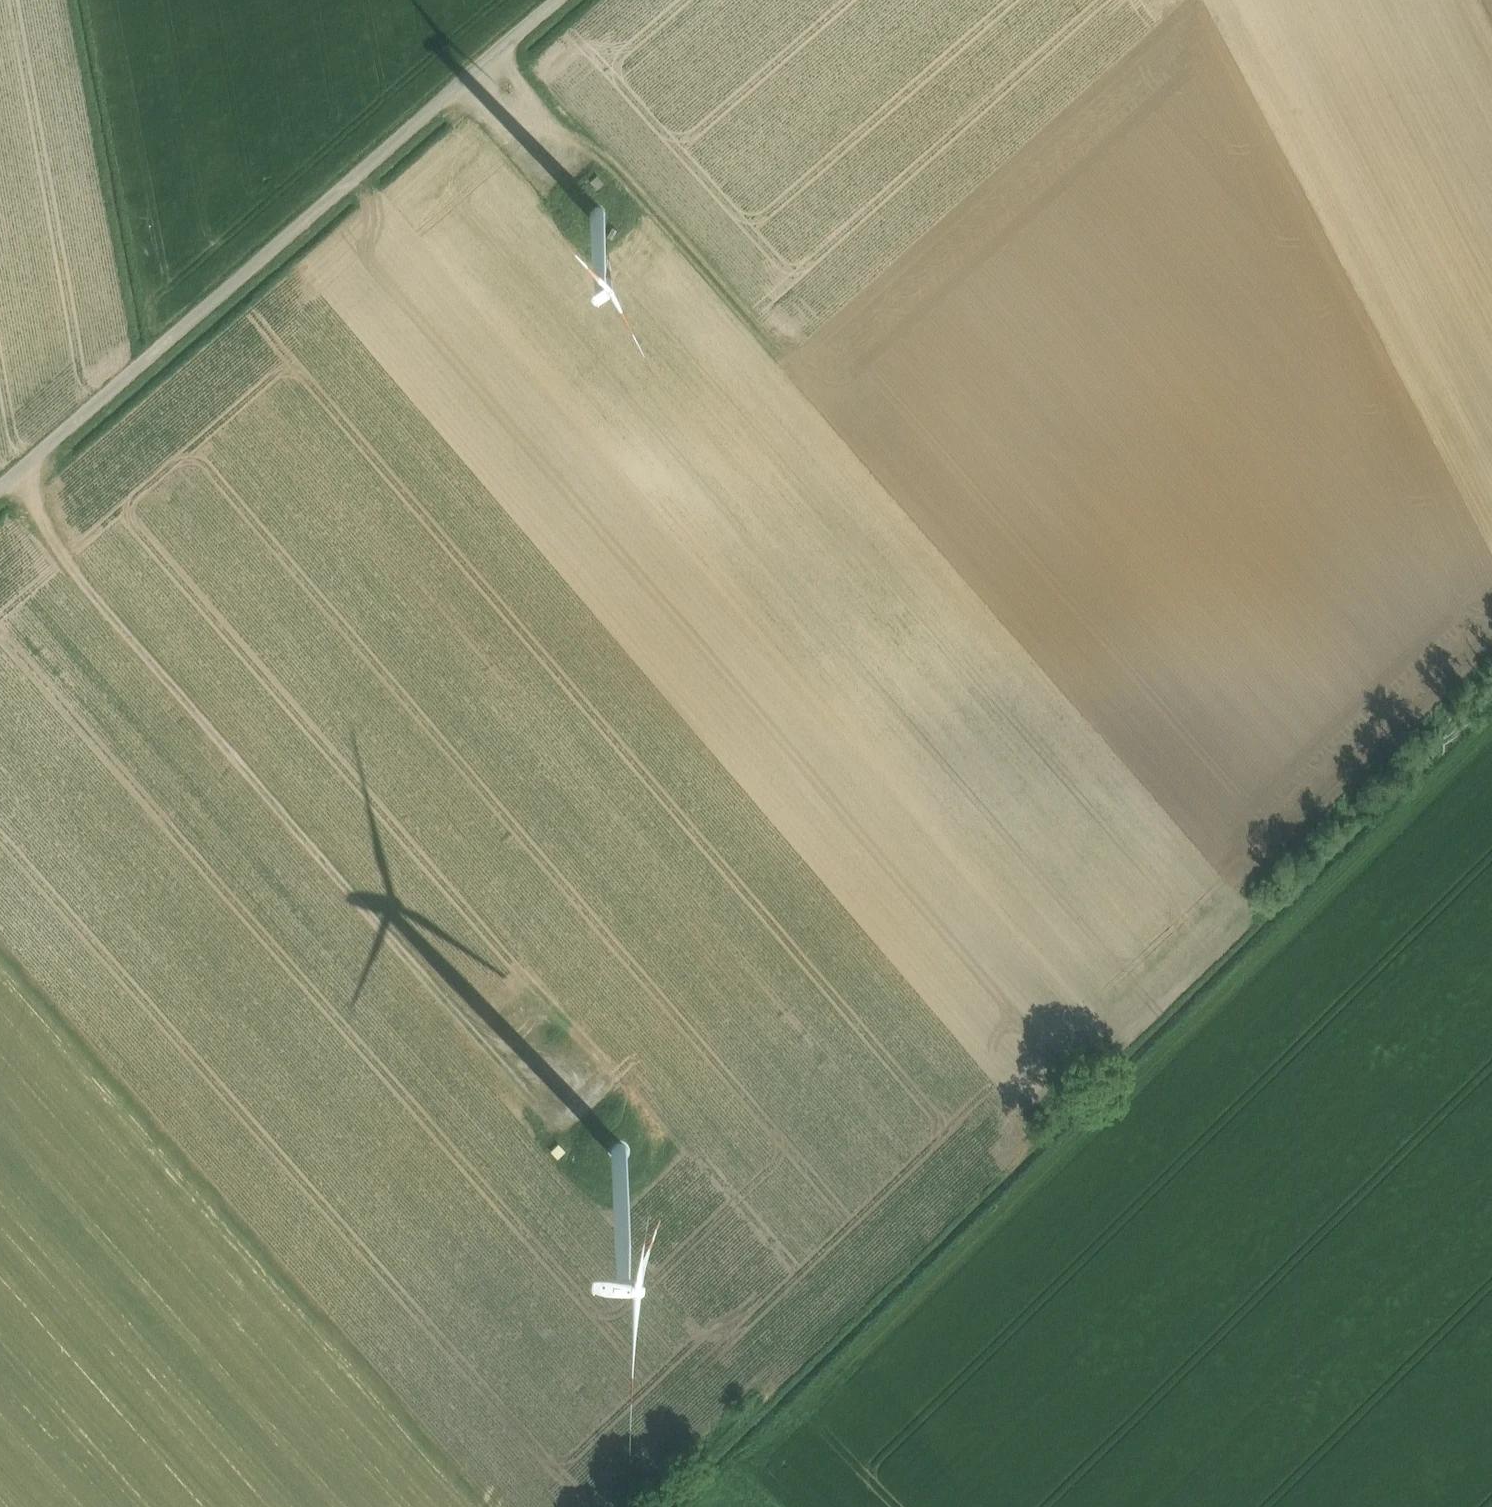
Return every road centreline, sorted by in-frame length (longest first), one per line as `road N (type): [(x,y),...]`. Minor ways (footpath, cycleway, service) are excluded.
road 1 (track): [(24,470),(54,546),(504,1058),(557,1074)]
road 2 (track): [(555,0),(0,491)]
road 3 (track): [(466,77),(515,109),(586,188)]

